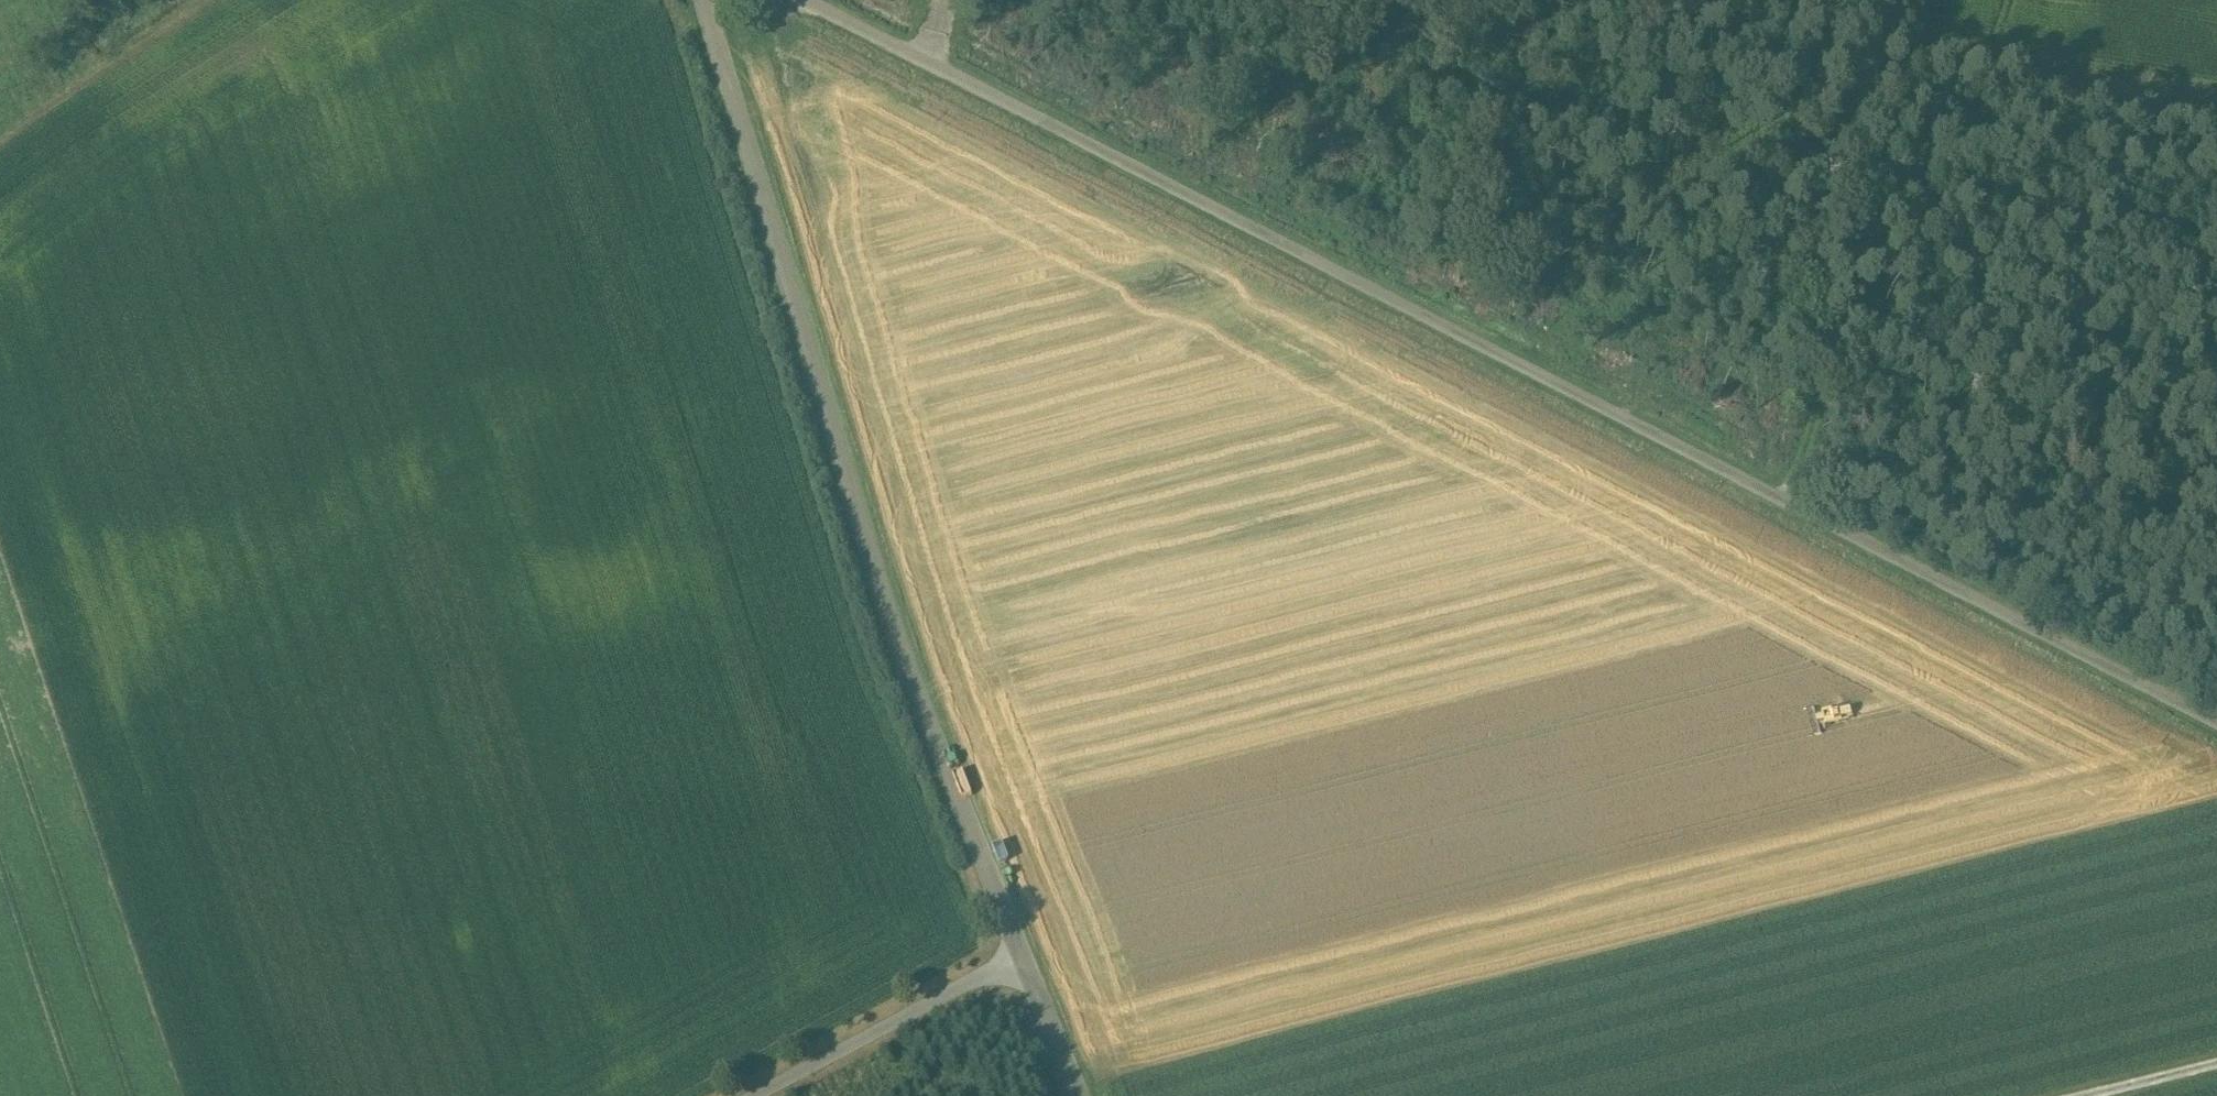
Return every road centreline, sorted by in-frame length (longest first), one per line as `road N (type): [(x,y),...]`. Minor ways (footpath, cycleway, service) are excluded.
road 1 (unclassified): [(792,0),(2216,721)]
road 2 (unclassified): [(1080,1095),(893,608),(703,0)]
road 3 (track): [(2216,1060),(2075,1095)]

